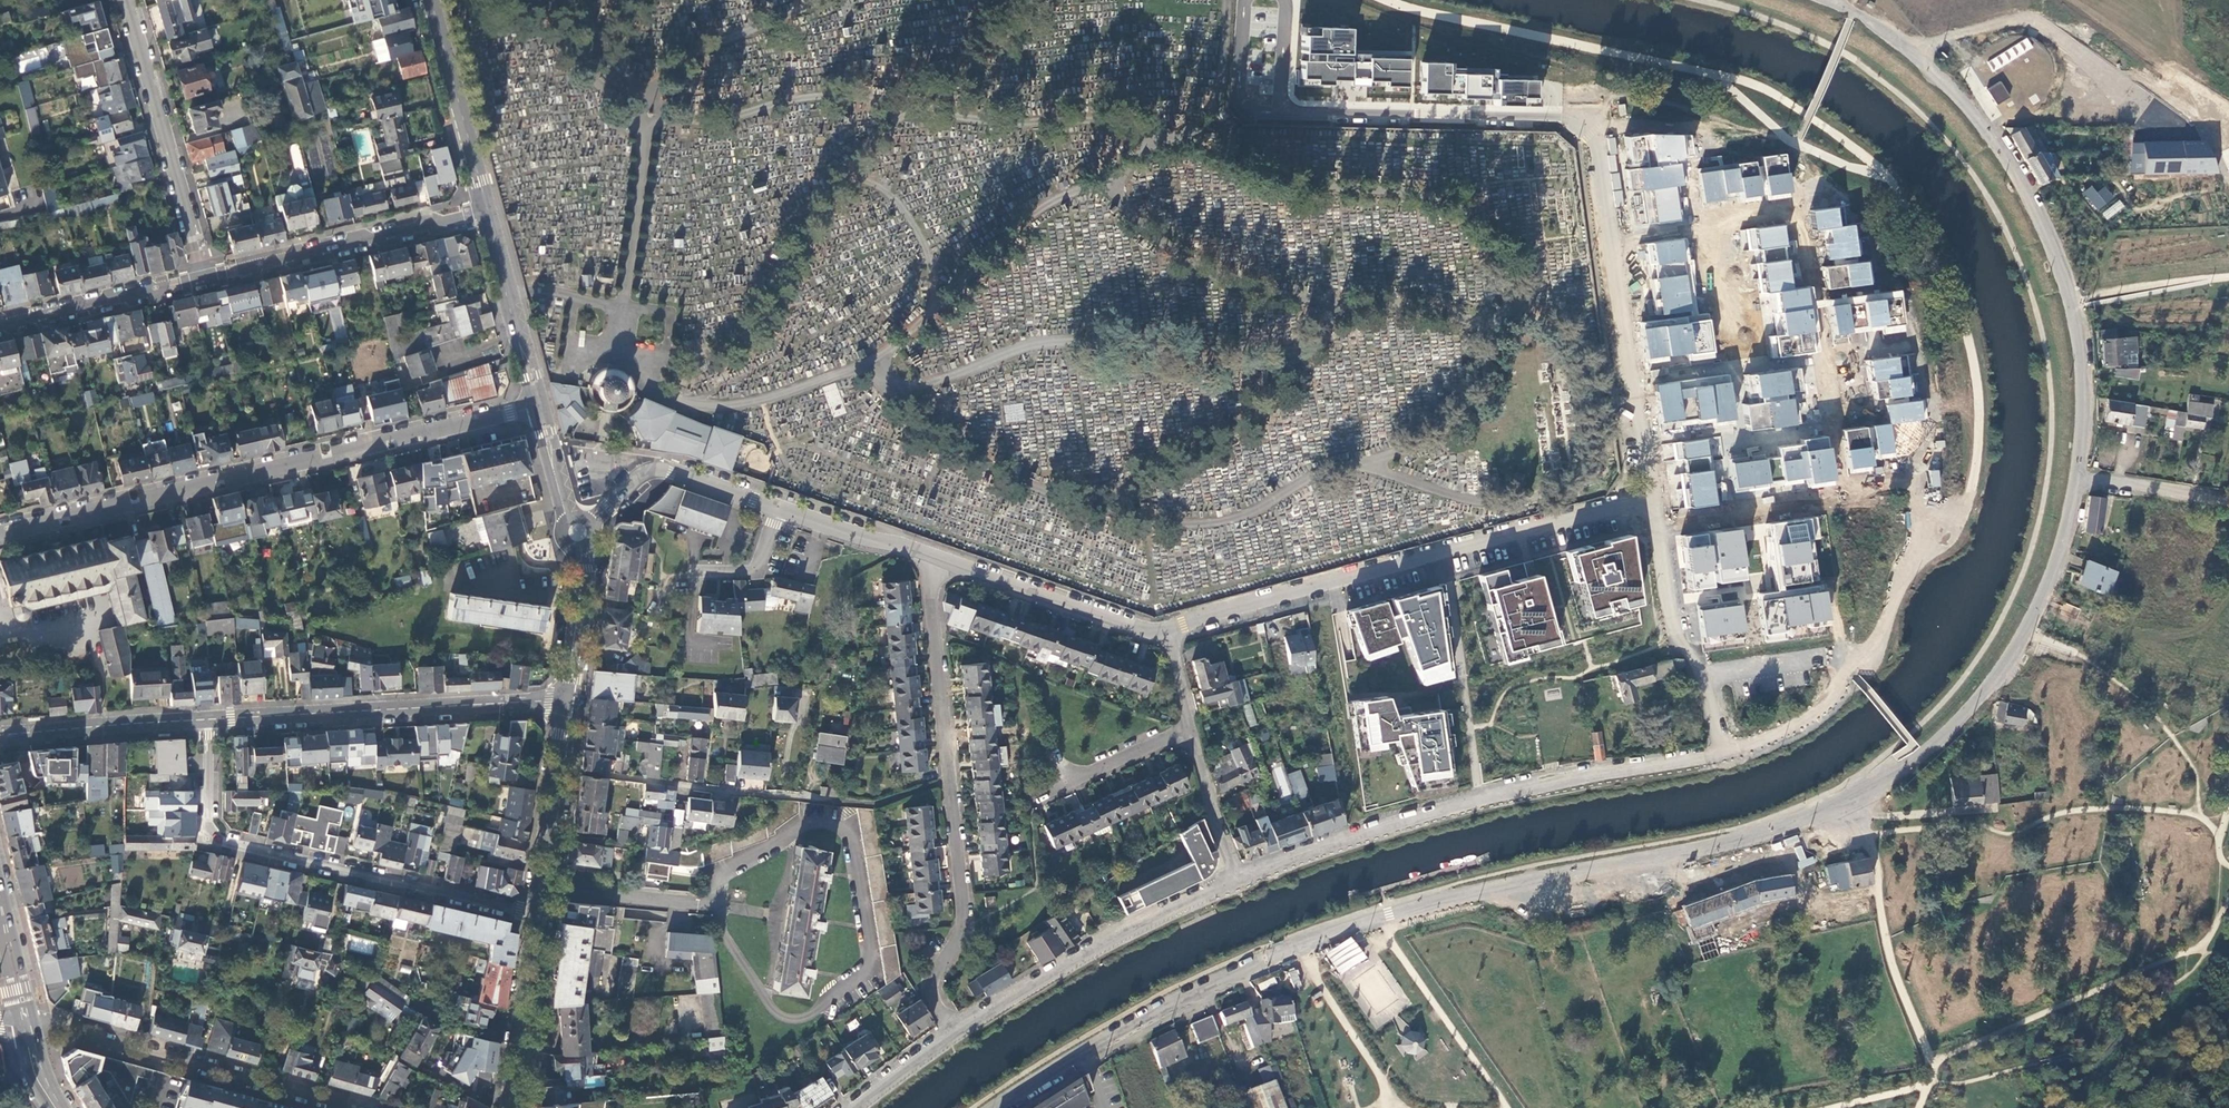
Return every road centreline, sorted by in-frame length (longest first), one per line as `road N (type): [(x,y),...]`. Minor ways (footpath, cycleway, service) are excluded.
road 1 (residential): [(1239,880),(1478,795),(1737,750),(1774,735),(1830,704),(1879,637),(1914,559),(1944,529)]
road 2 (residential): [(1649,498),(1589,135),(1556,119),(1281,112)]
road 3 (residential): [(538,407),(0,537)]
road 4 (residential): [(1169,629),(1649,498)]
road 5 (unclassified): [(937,557),(931,626),(961,918),(934,981),(934,1003),(953,1032)]
road 6 (unclassified): [(535,914),(207,840),(210,720)]
road 7 (tertiary): [(210,720),(564,702)]
road 8 (unclassified): [(22,1026),(175,1059),(341,1107)]
road 9 (residential): [(953,1032),(1093,946),(1239,880)]
road 10 (residential): [(998,1107),(1117,1033),(1258,963)]
road 11 (tertiary): [(489,210),(202,281)]
road 12 (residential): [(122,0),(202,281)]
road 13 (residential): [(1169,629),(1148,630),(937,557)]
road 14 (tertiary): [(431,0),(489,210)]
road 15 (tertiary): [(535,914),(564,702)]
road 16 (tertiary): [(0,736),(210,720)]
road 17 (tertiary): [(202,281),(0,330)]
road 18 (tertiary): [(489,210),(538,407)]
road 19 (tertiary): [(508,1107),(535,914)]
road 20 (residential): [(780,508),(661,469),(618,497)]
road 21 (residential): [(1186,732),(1027,804)]
road 22 (tertiary): [(564,702),(582,595),(578,532)]
road 23 (residential): [(937,557),(780,508)]
road 24 (residential): [(1239,880),(1210,819),(1186,732)]
road 25 (residential): [(1281,112),(1254,113),(1241,103),(1249,0)]
road 26 (residential): [(1682,639),(1668,606),(1649,498)]
road 27 (residential): [(780,508),(756,571),(688,574)]
road 28 (residential): [(848,1107),(953,1032)]
road 29 (primary): [(22,1026),(0,904)]

